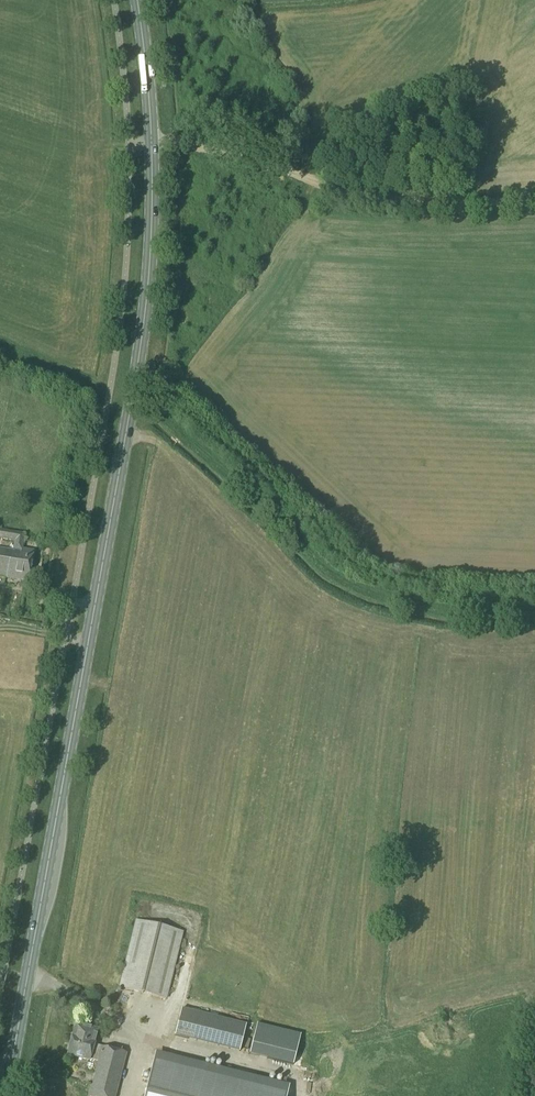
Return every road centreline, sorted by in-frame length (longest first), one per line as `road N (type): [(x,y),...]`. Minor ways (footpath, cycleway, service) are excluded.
road 1 (primary): [(11,1067),(145,306),(150,144),(135,0)]
road 2 (track): [(534,196),(449,202),(378,195),(150,144)]

